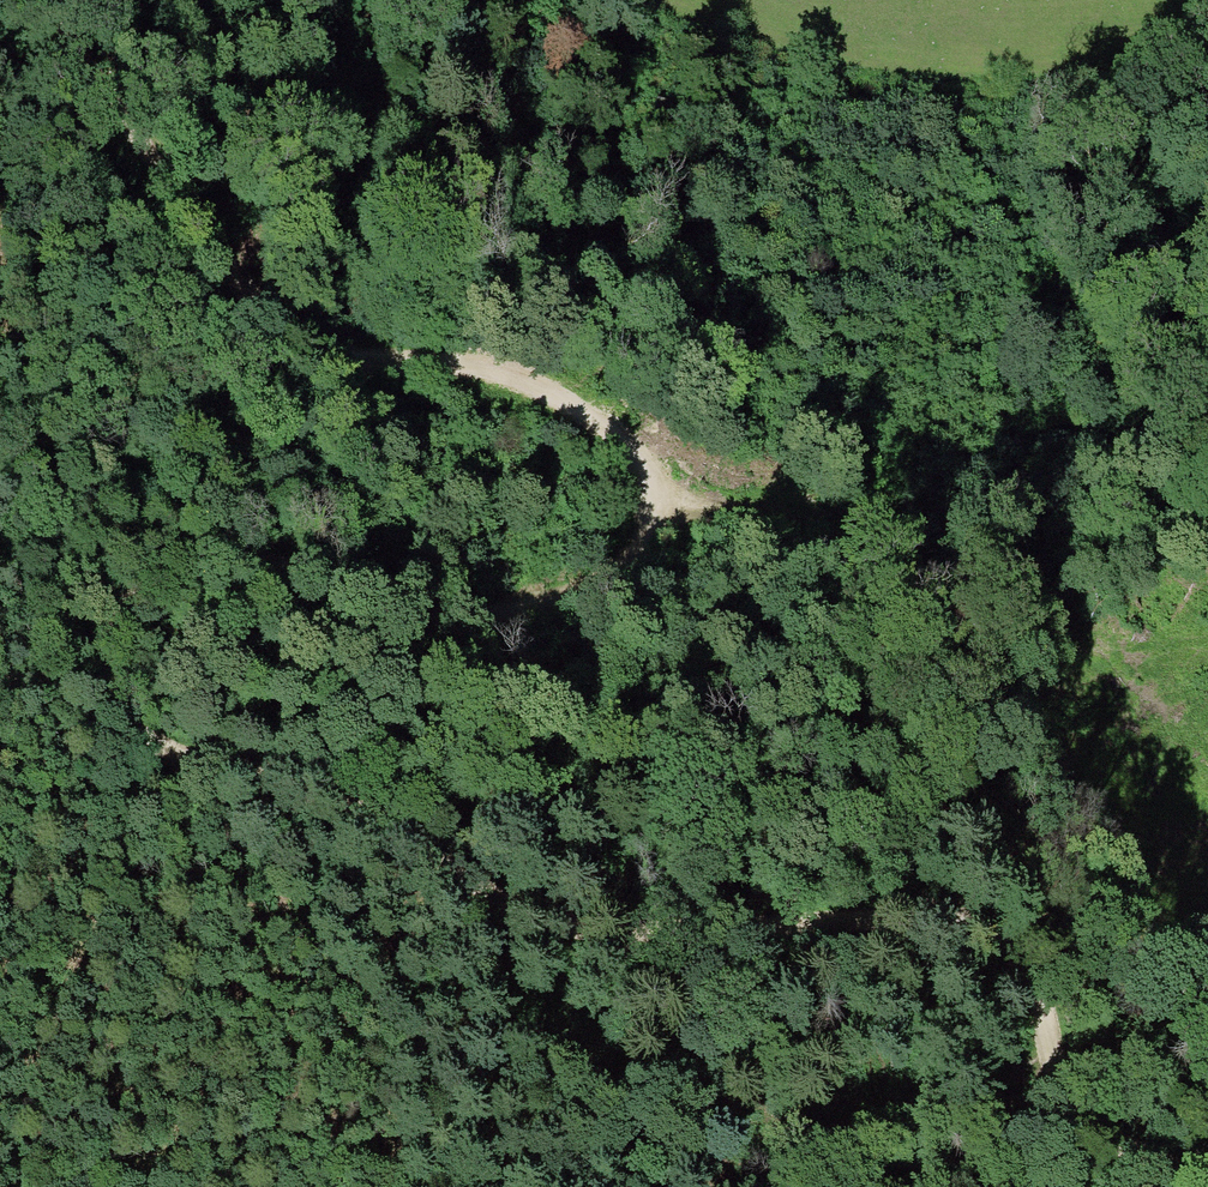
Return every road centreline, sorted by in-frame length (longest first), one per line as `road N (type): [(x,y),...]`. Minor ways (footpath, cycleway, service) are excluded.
road 1 (track): [(39,0),(280,337),(327,359),(489,367),(567,398),(634,456),(653,514),(628,567),(605,583),(460,619),(391,616),(217,552),(167,560),(122,606),(110,655),(122,711),(142,740),(187,762),(268,769),(324,786),(466,883),(579,930),(972,920),(994,932),(1028,976),(1063,1094),(1081,1121),(1131,1153),(1207,1177)]
road 2 (track): [(653,514),(745,505),(820,516),(897,579),(991,632),(1108,646),(1207,618)]

